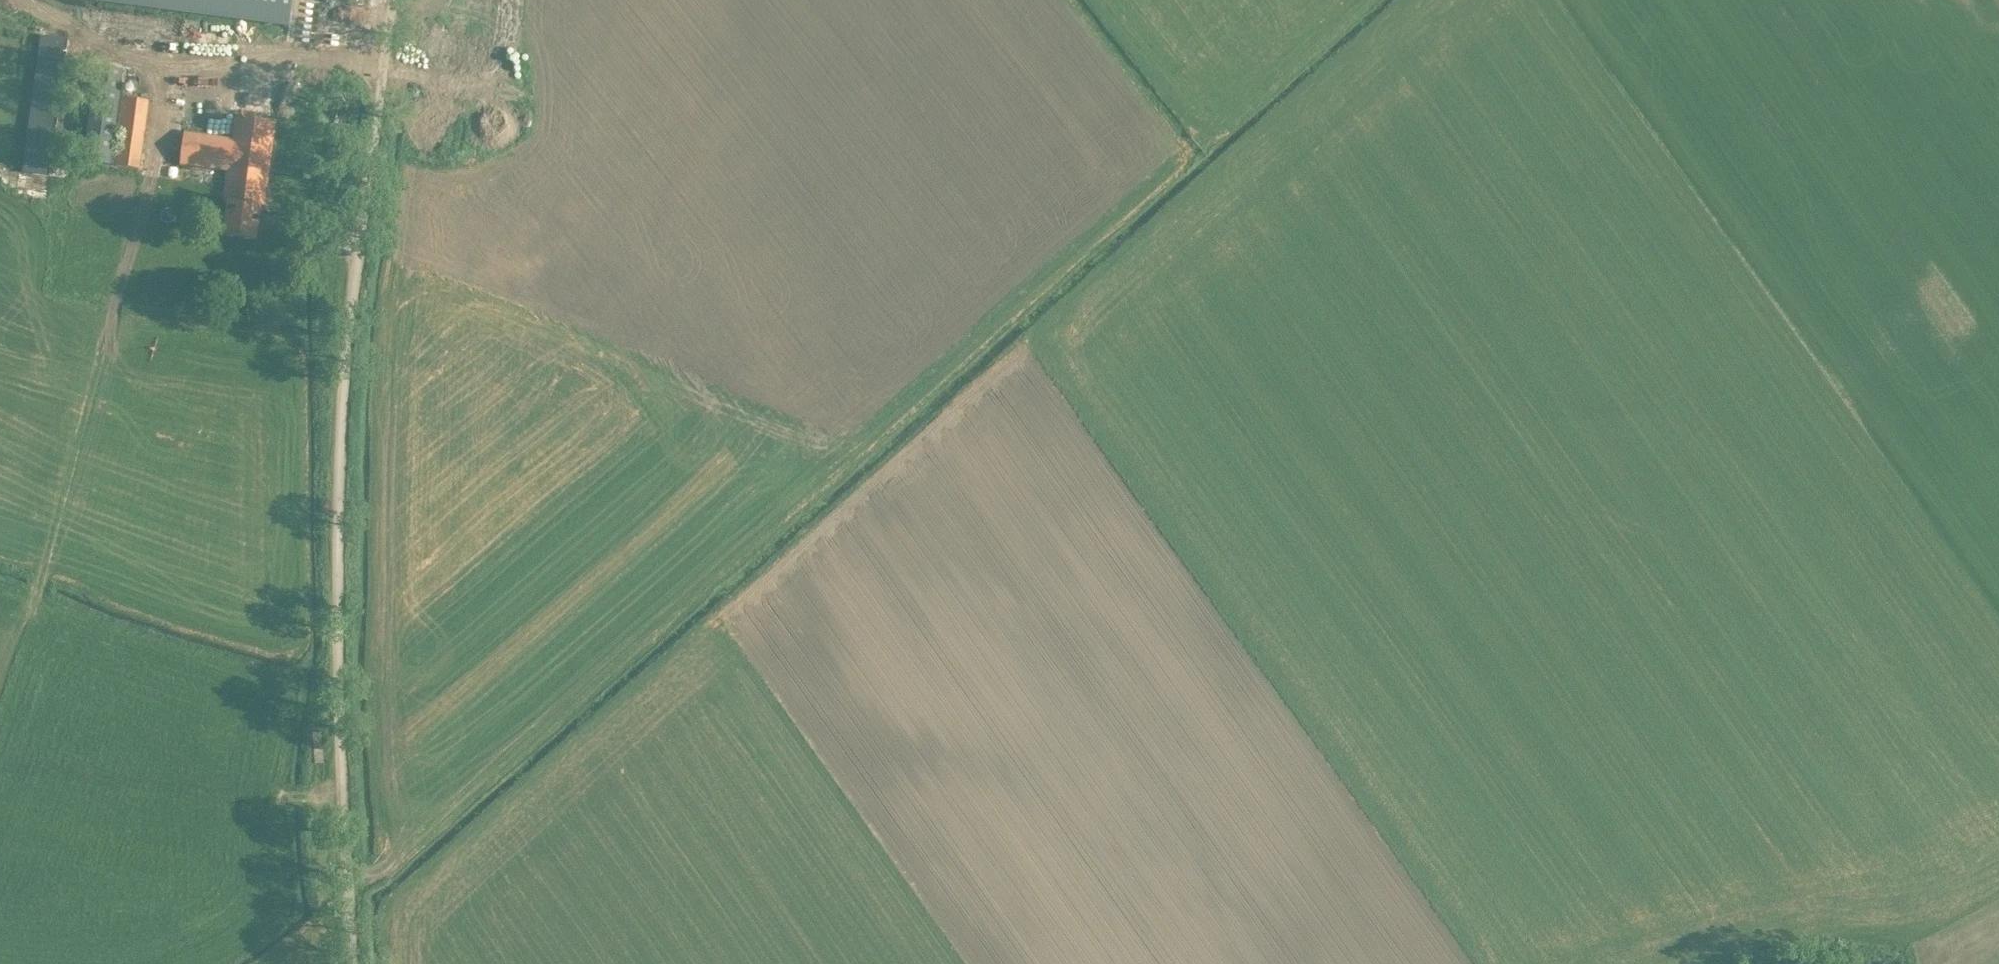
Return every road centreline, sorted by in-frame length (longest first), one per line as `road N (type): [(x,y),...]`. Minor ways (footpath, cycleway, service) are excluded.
road 1 (unclassified): [(351,963),(335,685),(335,432),(387,0)]

